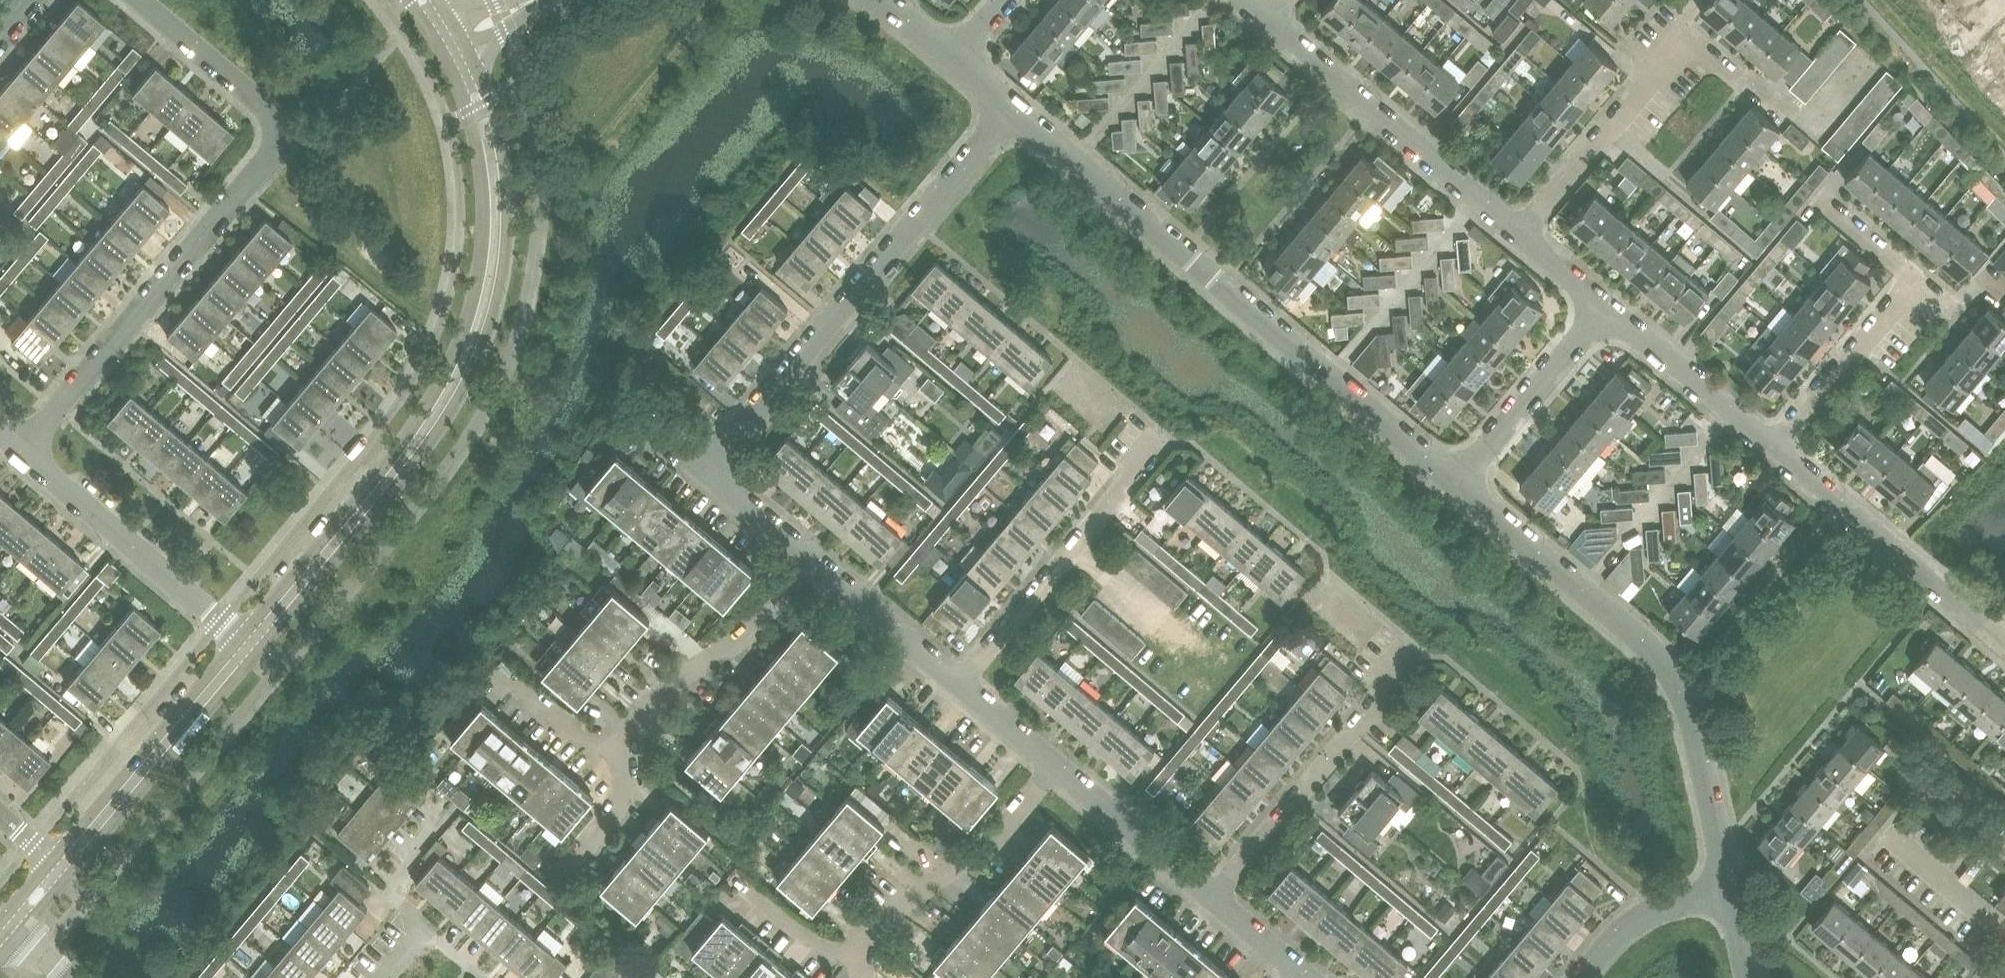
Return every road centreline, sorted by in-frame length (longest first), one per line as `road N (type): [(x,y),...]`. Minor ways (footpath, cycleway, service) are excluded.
road 1 (tertiary): [(250,645),(428,426),(476,331),(493,266),(495,181),(478,104),(448,43)]
road 2 (residential): [(14,451),(285,134),(284,121),(140,0)]
road 3 (unclassified): [(1012,107),(1456,483)]
road 4 (unclassified): [(1456,483),(1669,672),(1693,727),(1730,891)]
road 5 (residential): [(1525,239),(1680,54),(1719,56),(1809,126),(1867,55)]
road 6 (residential): [(705,468),(1012,107)]
road 7 (residential): [(1773,449),(1917,279),(1816,192)]
road 8 (residential): [(1525,239),(1266,20)]
road 9 (residential): [(960,684),(1166,435)]
road 10 (residential): [(1213,898),(1421,651)]
road 11 (residential): [(250,645),(14,451)]
road 12 (residential): [(2004,644),(1773,449)]
road 13 (tertiary): [(61,866),(250,645)]
road 14 (residential): [(867,957),(898,908),(978,851),(1055,766)]
road 15 (residential): [(628,749),(653,700),(755,625),(811,559)]
road 16 (residential): [(1456,483),(1607,308)]
road 17 (residential): [(1773,449),(1607,308)]
road 18 (residential): [(1213,898),(1055,766)]
road 19 (residential): [(960,684),(811,559)]
road 20 (residential): [(1579,977),(1638,918),(1730,891)]
road 21 (residential): [(552,886),(612,814),(628,749)]
road 22 (residential): [(867,957),(796,926),(732,873)]
road 23 (residential): [(2004,927),(1885,826)]
road 24 (residential): [(628,749),(575,727),(499,668)]
road 25 (residential): [(811,559),(705,468)]
road 26 (residential): [(1055,766),(960,684)]

